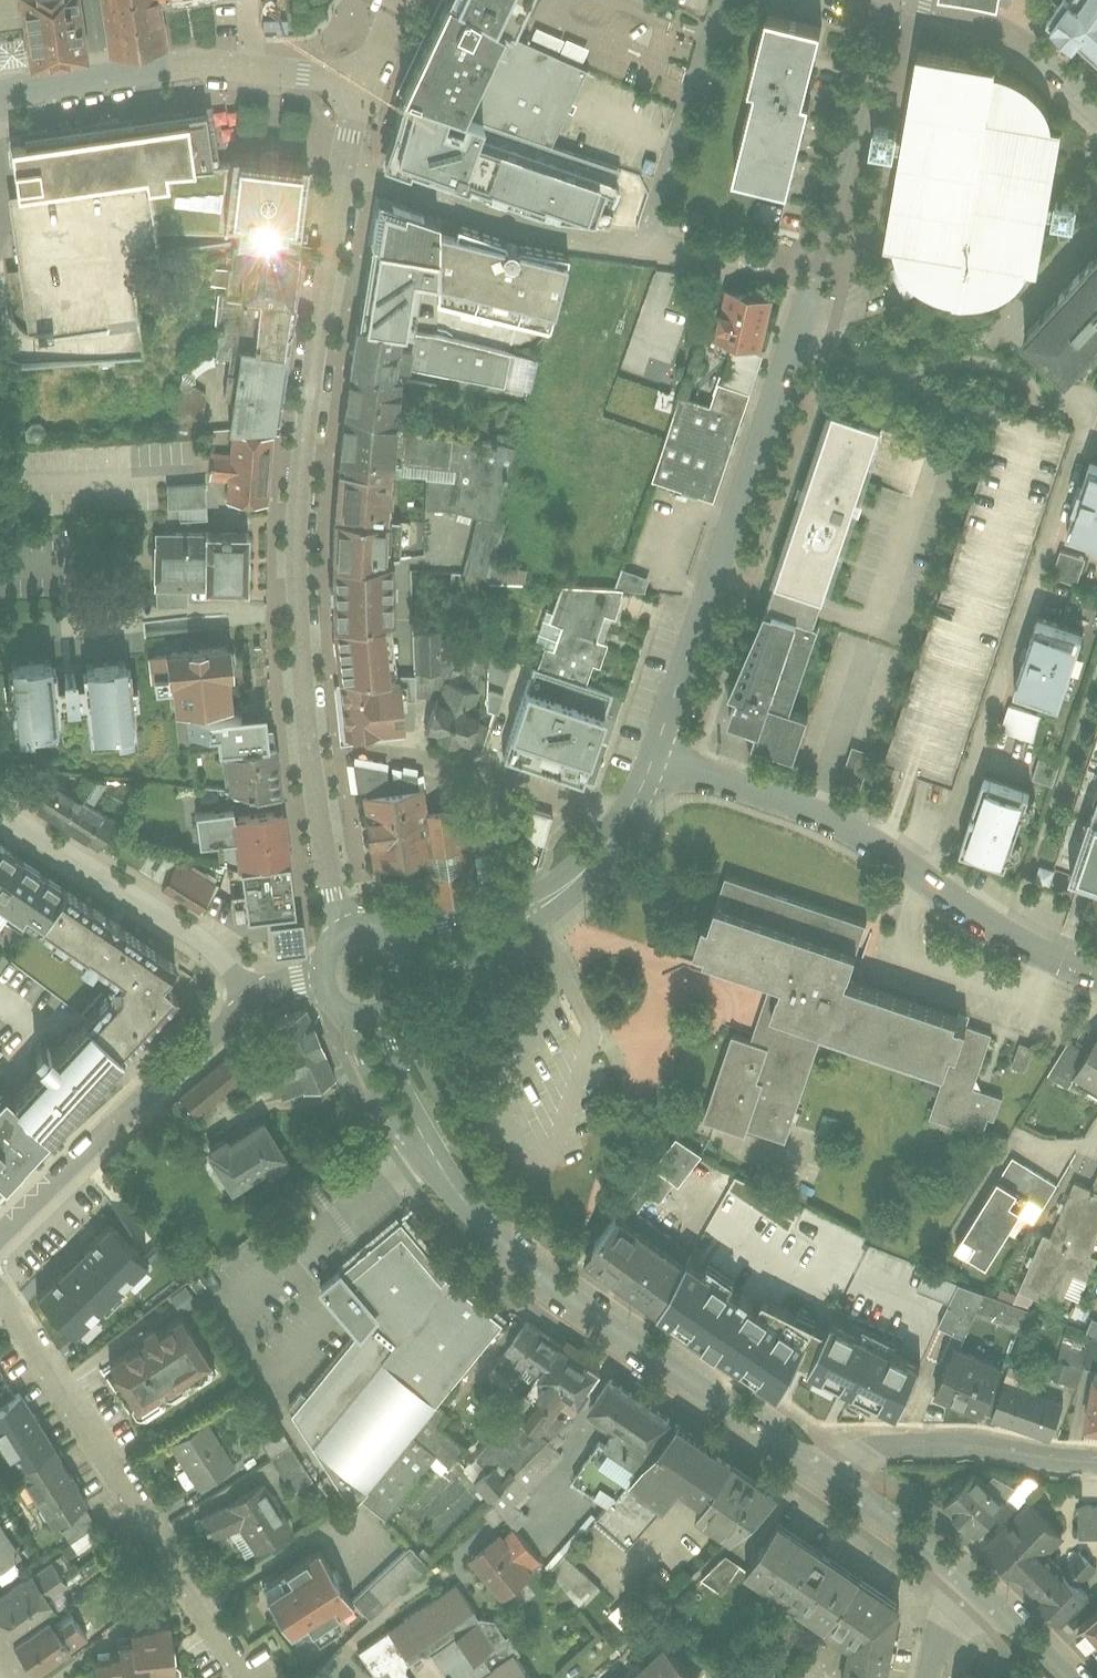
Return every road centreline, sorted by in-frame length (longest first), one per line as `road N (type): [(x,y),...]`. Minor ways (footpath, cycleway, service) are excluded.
road 1 (residential): [(873,0),(821,258),(656,756)]
road 2 (tertiary): [(344,169),(306,440),(299,557),(313,764),(345,936)]
road 3 (tertiary): [(374,1015),(406,1114),(484,1225),(816,1465)]
road 4 (residential): [(1096,963),(1001,917),(887,845),(770,792),(656,756)]
road 5 (residential): [(0,1299),(254,1677)]
road 6 (tertiary): [(0,99),(195,64),(361,84)]
road 7 (residential): [(0,1237),(256,993)]
road 8 (residential): [(256,993),(0,804)]
road 9 (residential): [(344,169),(548,232),(644,247)]
road 10 (residential): [(1096,1461),(893,1446),(816,1465)]
road 11 (residential): [(635,805),(563,879),(520,910),(409,956)]
road 12 (residential): [(722,0),(644,247)]
road 13 (residential): [(635,805),(434,754)]
road 14 (tertiary): [(949,1558),(1072,1677)]
road 15 (tertiary): [(816,1465),(949,1558)]
road 16 (residential): [(644,247),(771,257)]
road 17 (residential): [(949,1558),(918,1677)]

